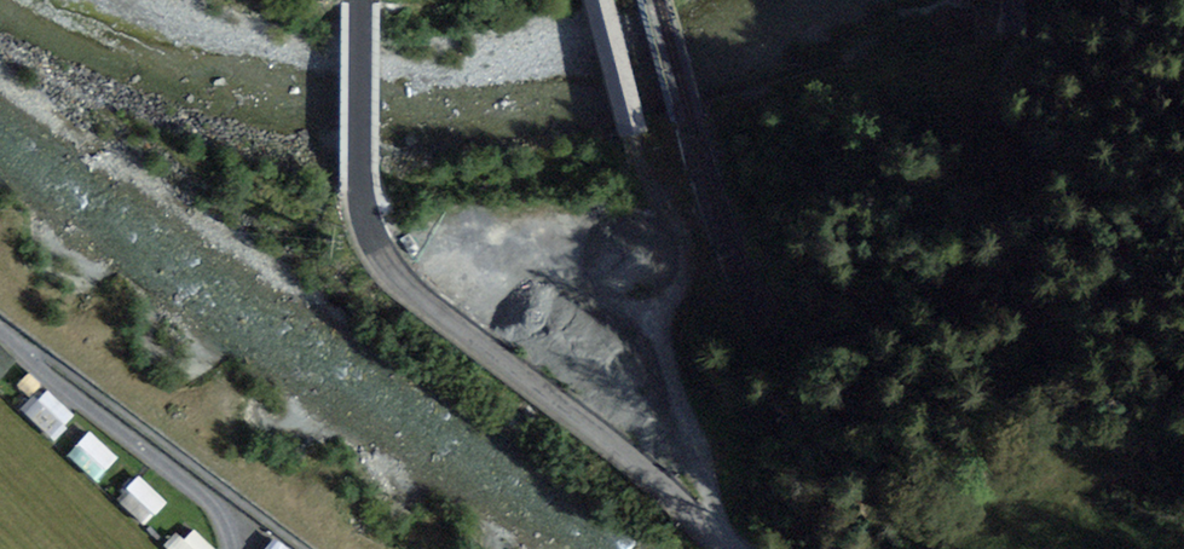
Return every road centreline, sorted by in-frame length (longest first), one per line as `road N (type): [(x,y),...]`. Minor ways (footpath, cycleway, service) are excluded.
road 1 (unclassified): [(732,548),(384,262),(360,193),(361,0)]
road 2 (track): [(721,540),(670,380),(633,140)]
road 3 (residential): [(237,548),(231,510),(33,356)]

